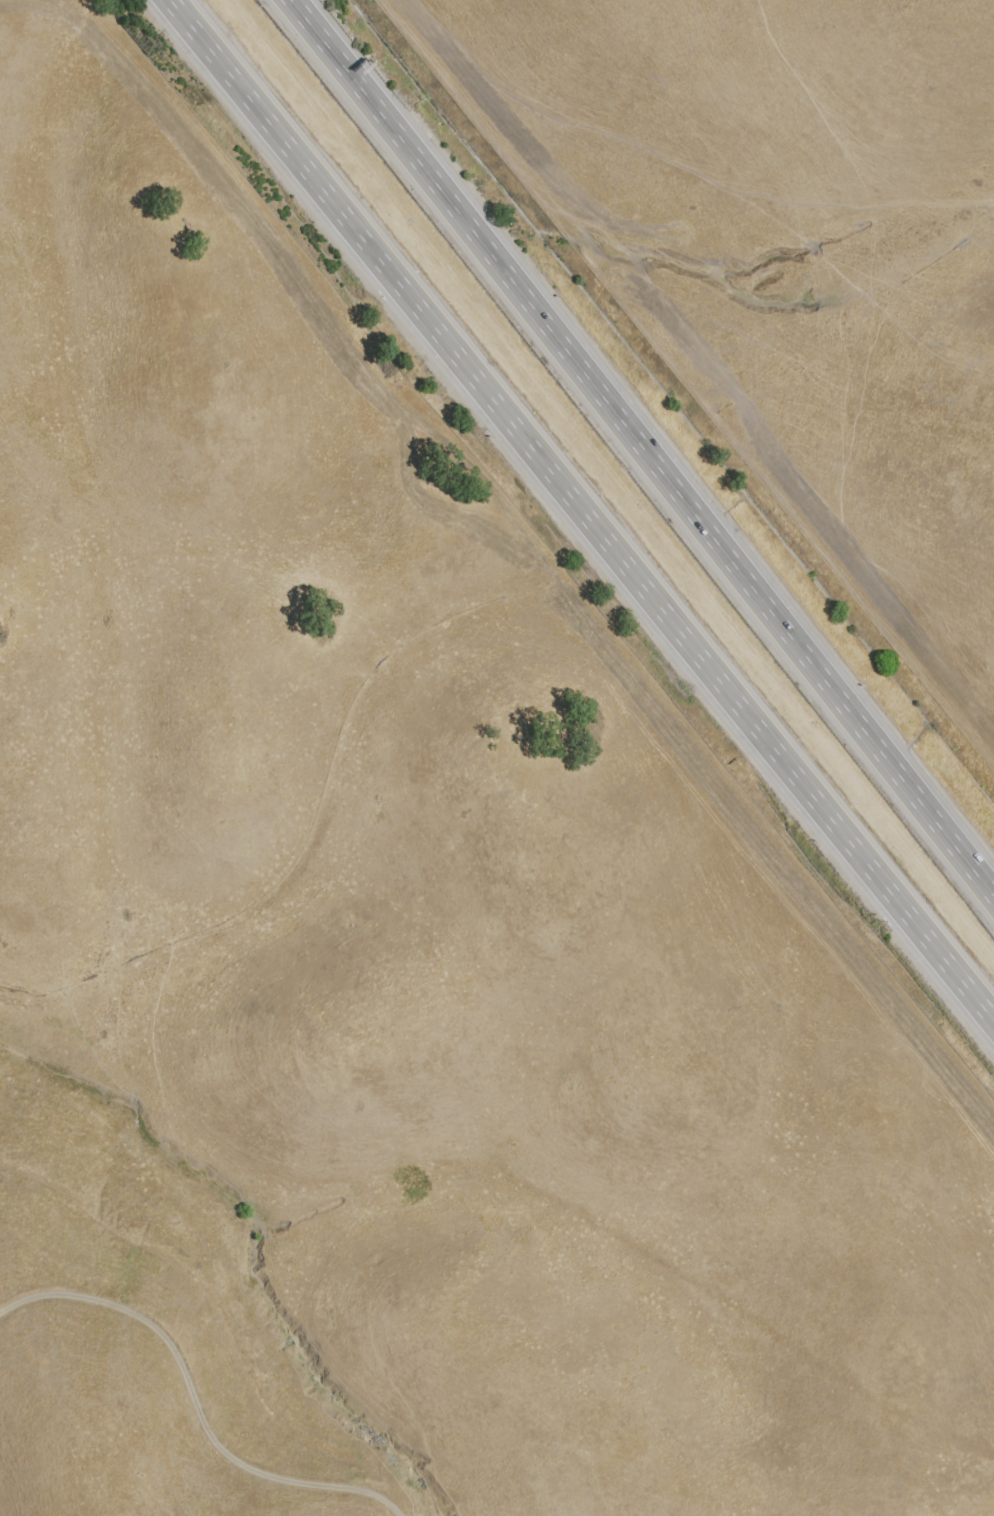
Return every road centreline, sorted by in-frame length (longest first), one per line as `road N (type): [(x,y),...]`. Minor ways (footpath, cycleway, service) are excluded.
road 1 (motorway): [(173,0),(993,1019)]
road 2 (motorway): [(993,895),(291,0)]
road 3 (track): [(0,998),(48,1009),(88,1032),(197,1128),(261,1168),(318,1181),(450,1163),(529,1185),(765,1325),(863,1395),(993,1454)]
road 4 (track): [(31,1005),(119,979),(231,925),(284,886),(304,858),(369,704),(501,607),(556,578)]
road 5 (track): [(31,1173),(181,1265),(229,1320),(272,1412),(301,1439),(391,1481),(405,1496),(398,1515)]

